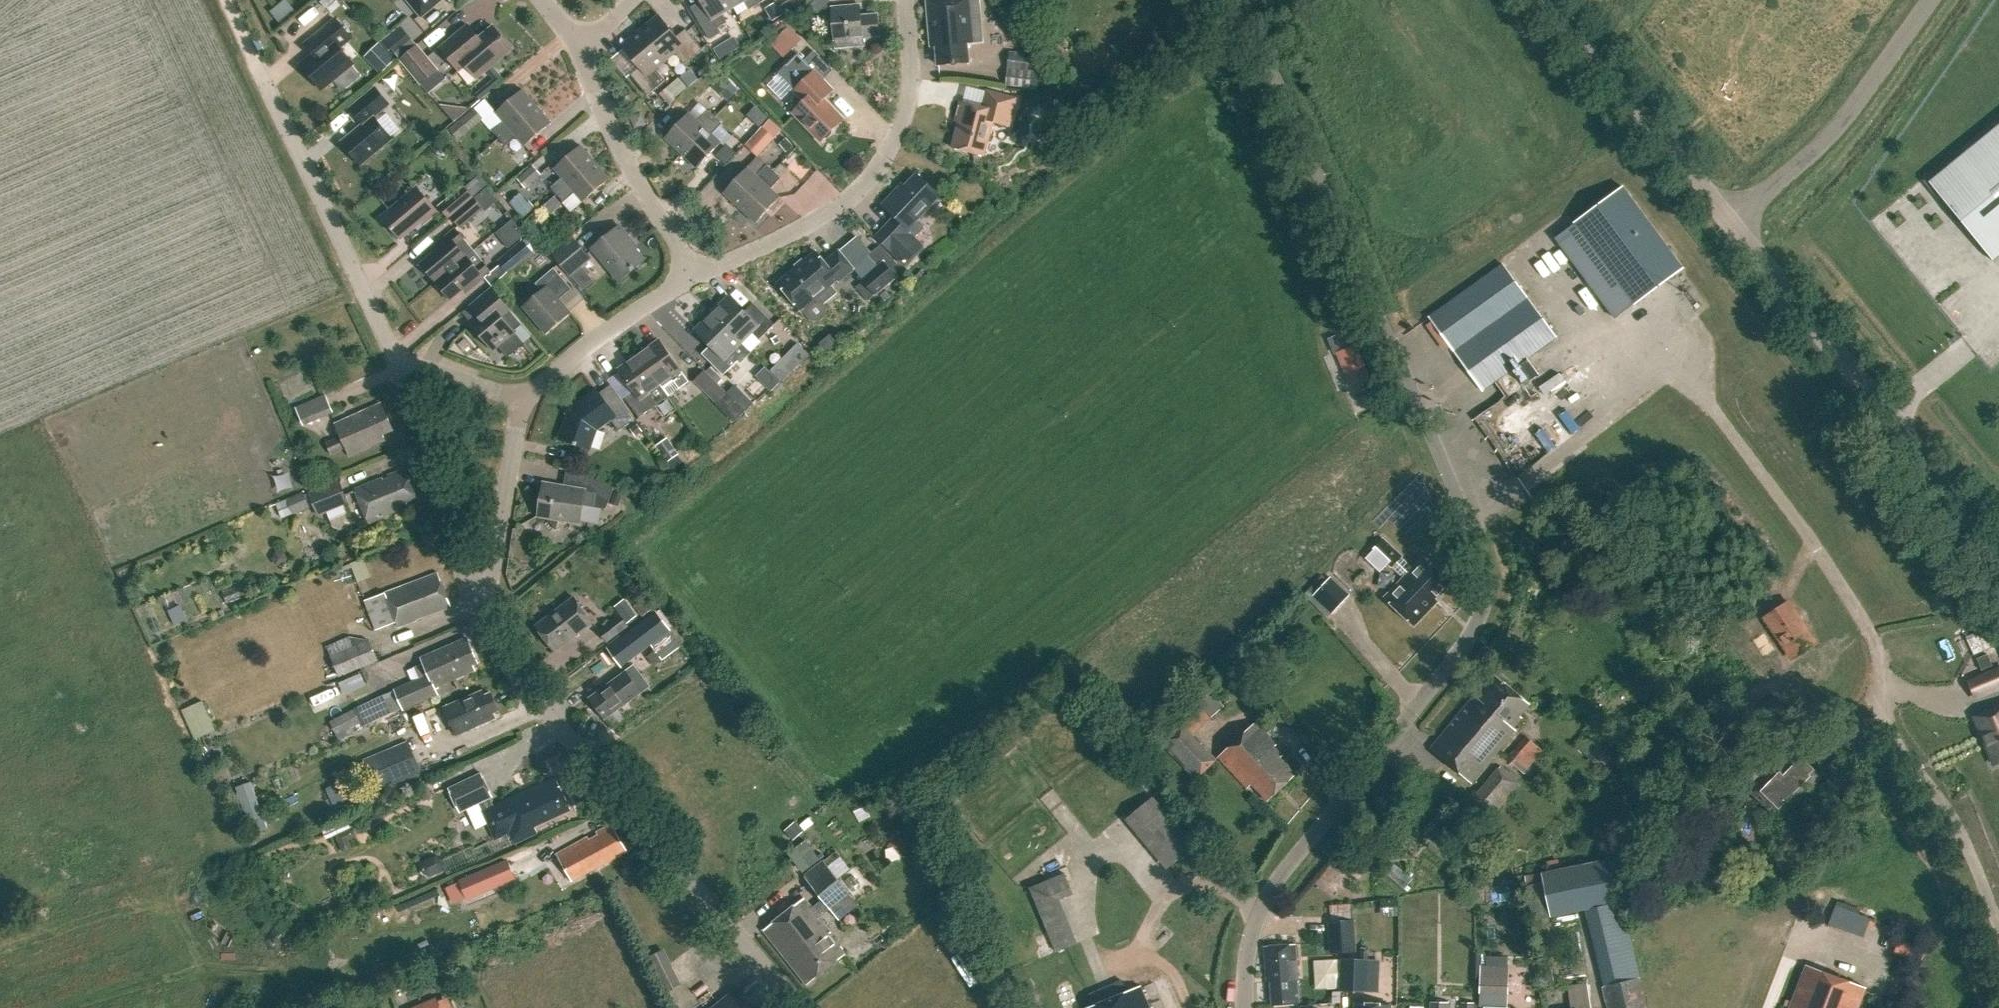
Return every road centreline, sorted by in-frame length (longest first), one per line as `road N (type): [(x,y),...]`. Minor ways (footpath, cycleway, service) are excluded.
road 1 (residential): [(1244,1007),(1248,941),(1273,884),(1471,637),(1486,578),(1291,109),(1230,0)]
road 2 (residential): [(1998,931),(1964,841),(1881,721),(1873,637),(1701,391)]
road 3 (unclassified): [(477,607),(533,700),(799,1007)]
road 4 (tertiary): [(1998,553),(1731,224)]
road 5 (residential): [(693,276),(816,219),(864,184),(894,140),(907,100),(906,0)]
road 6 (unclassified): [(254,60),(401,369)]
road 7 (unclassified): [(1731,224),(1842,121),(1929,0)]
road 8 (tertiary): [(1731,224),(1549,0)]
road 9 (residential): [(693,276),(612,130),(581,50)]
road 10 (unclassified): [(401,369),(477,607)]
road 11 (residential): [(522,397),(477,607)]
road 12 (residential): [(693,276),(522,397)]
road 13 (residential): [(401,369),(522,397)]

